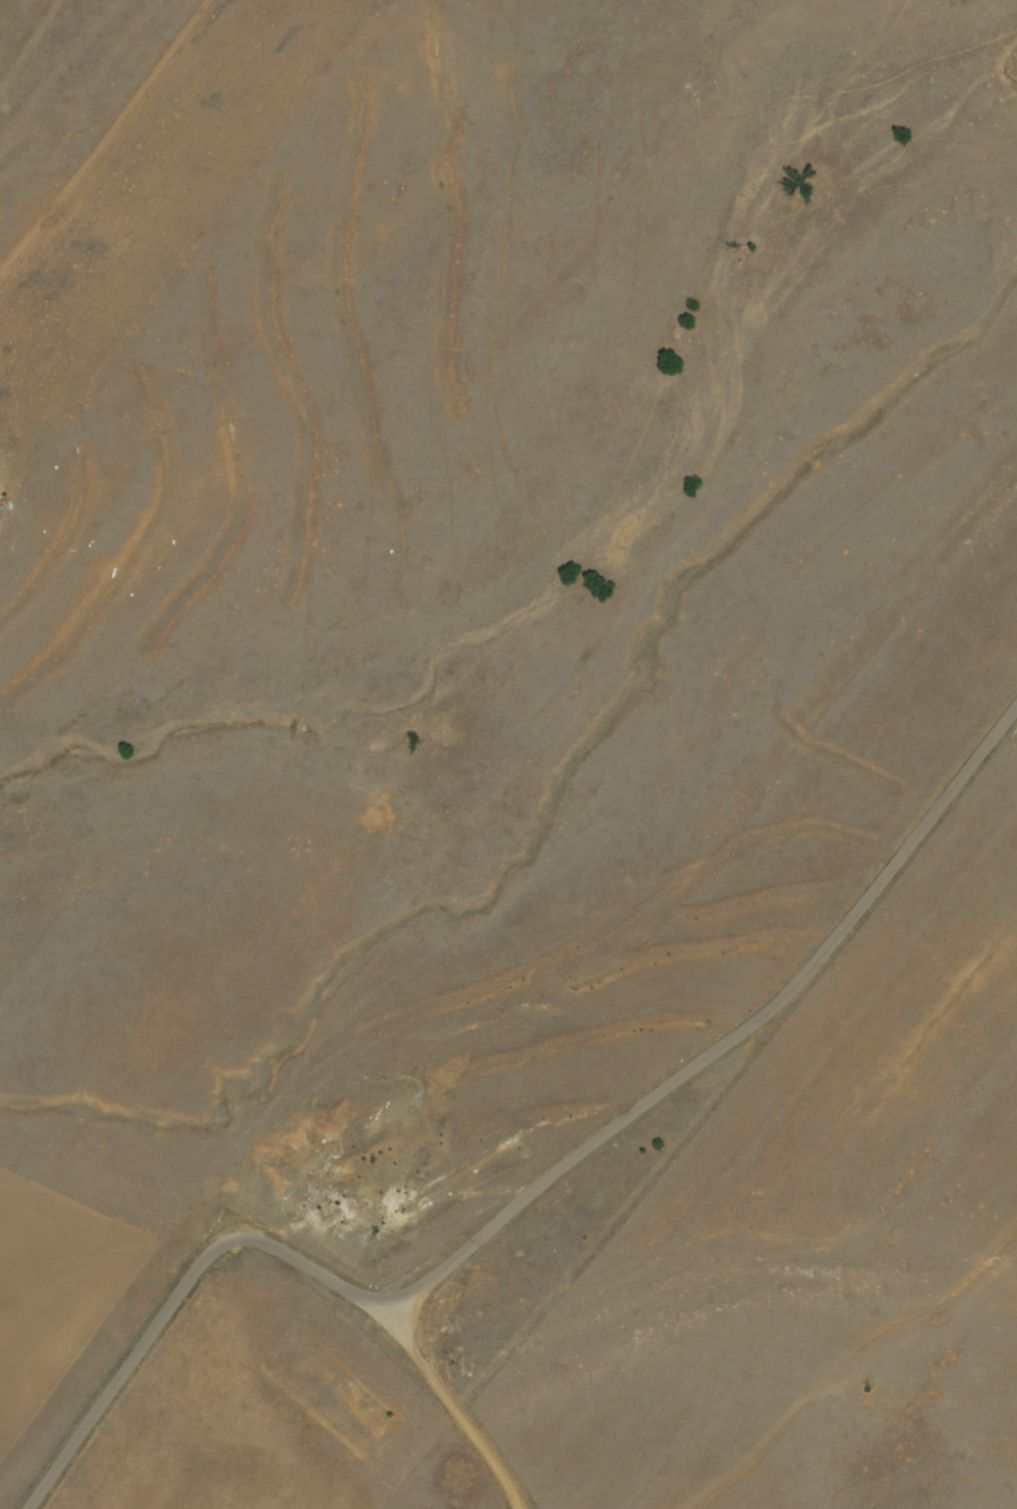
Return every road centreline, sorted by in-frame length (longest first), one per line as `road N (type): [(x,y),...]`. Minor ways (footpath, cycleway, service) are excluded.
road 1 (residential): [(32,1508),(225,1237),(266,1240),(331,1280),(392,1302),(488,1241),(787,991),(1016,745)]
road 2 (residential): [(515,1508),(392,1302)]

